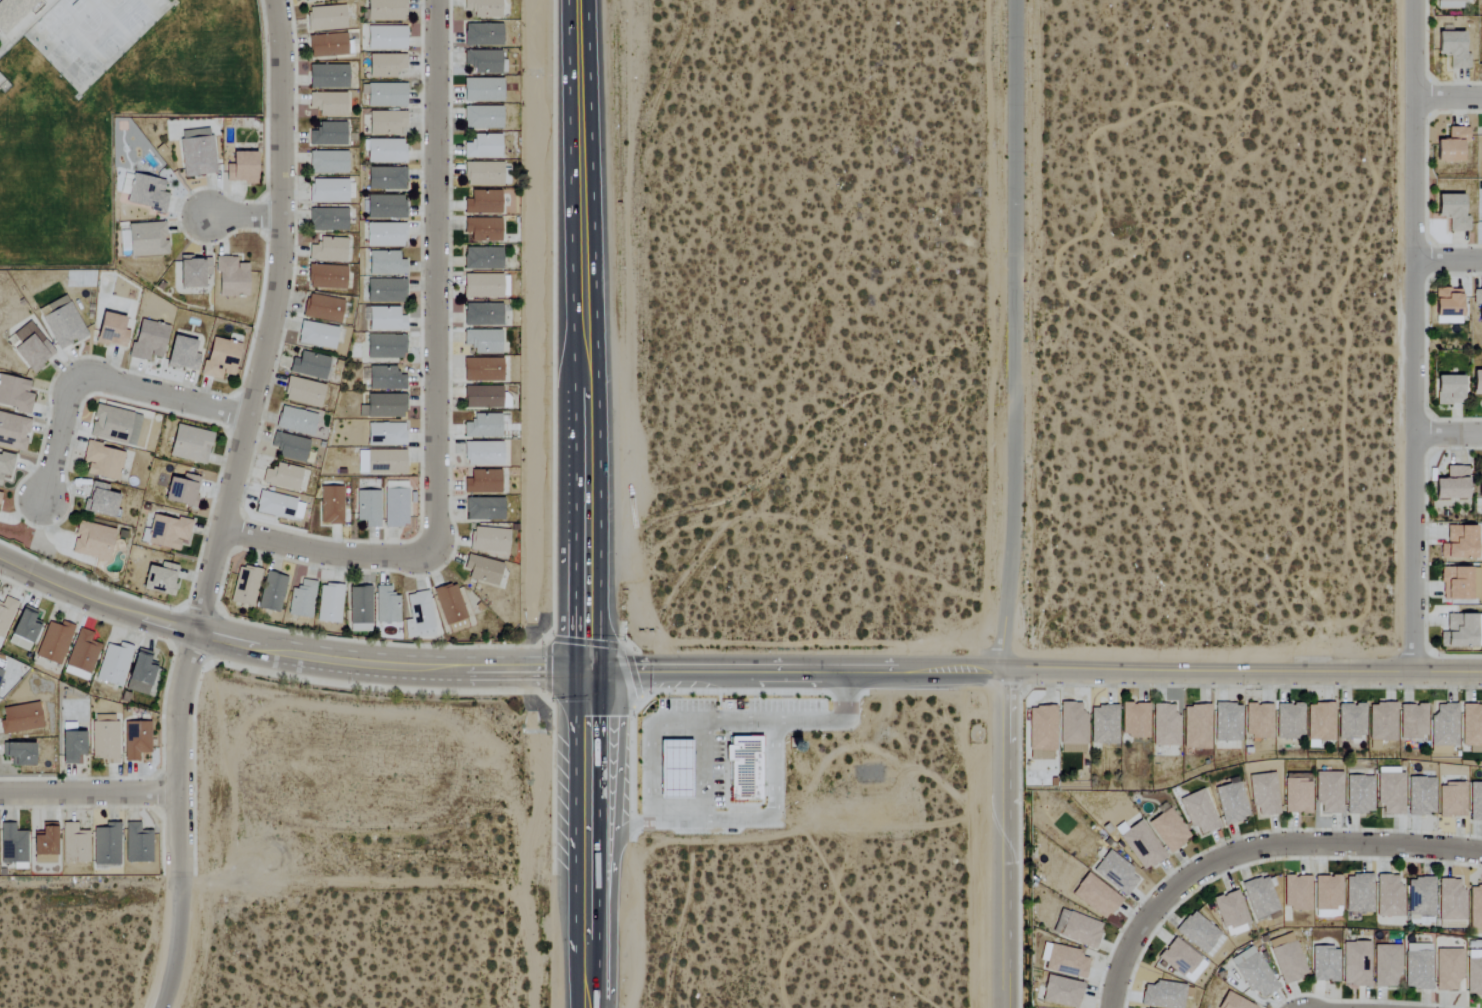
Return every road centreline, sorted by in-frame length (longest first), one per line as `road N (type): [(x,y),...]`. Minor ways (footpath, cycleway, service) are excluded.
road 1 (residential): [(168,1007),(187,934),(184,704),(274,302),(282,216),(274,0)]
road 2 (tertiary): [(1481,671),(576,665)]
road 3 (residential): [(1413,671),(1416,0)]
road 4 (residential): [(1018,0),(1017,404),(1000,670)]
road 5 (trunk): [(597,665),(587,0)]
road 6 (tertiary): [(576,665),(394,666),(292,654),(197,634),(81,595),(0,557)]
road 7 (residential): [(435,0),(434,556)]
road 8 (residential): [(1481,853),(1346,843),(1241,851),(1174,887),(1146,917),(1125,953),(1112,1007)]
road 9 (trunk): [(570,0),(575,382)]
road 10 (tertiary): [(1003,1007),(1000,670)]
road 11 (trunk): [(576,665),(575,989)]
road 12 (residential): [(43,502),(80,376),(249,424)]
road 13 (trunk): [(575,382),(576,665)]
road 14 (residential): [(434,556),(331,552),(220,530)]
road 15 (residential): [(0,793),(184,792)]
road 16 (trunk): [(598,796),(597,665)]

